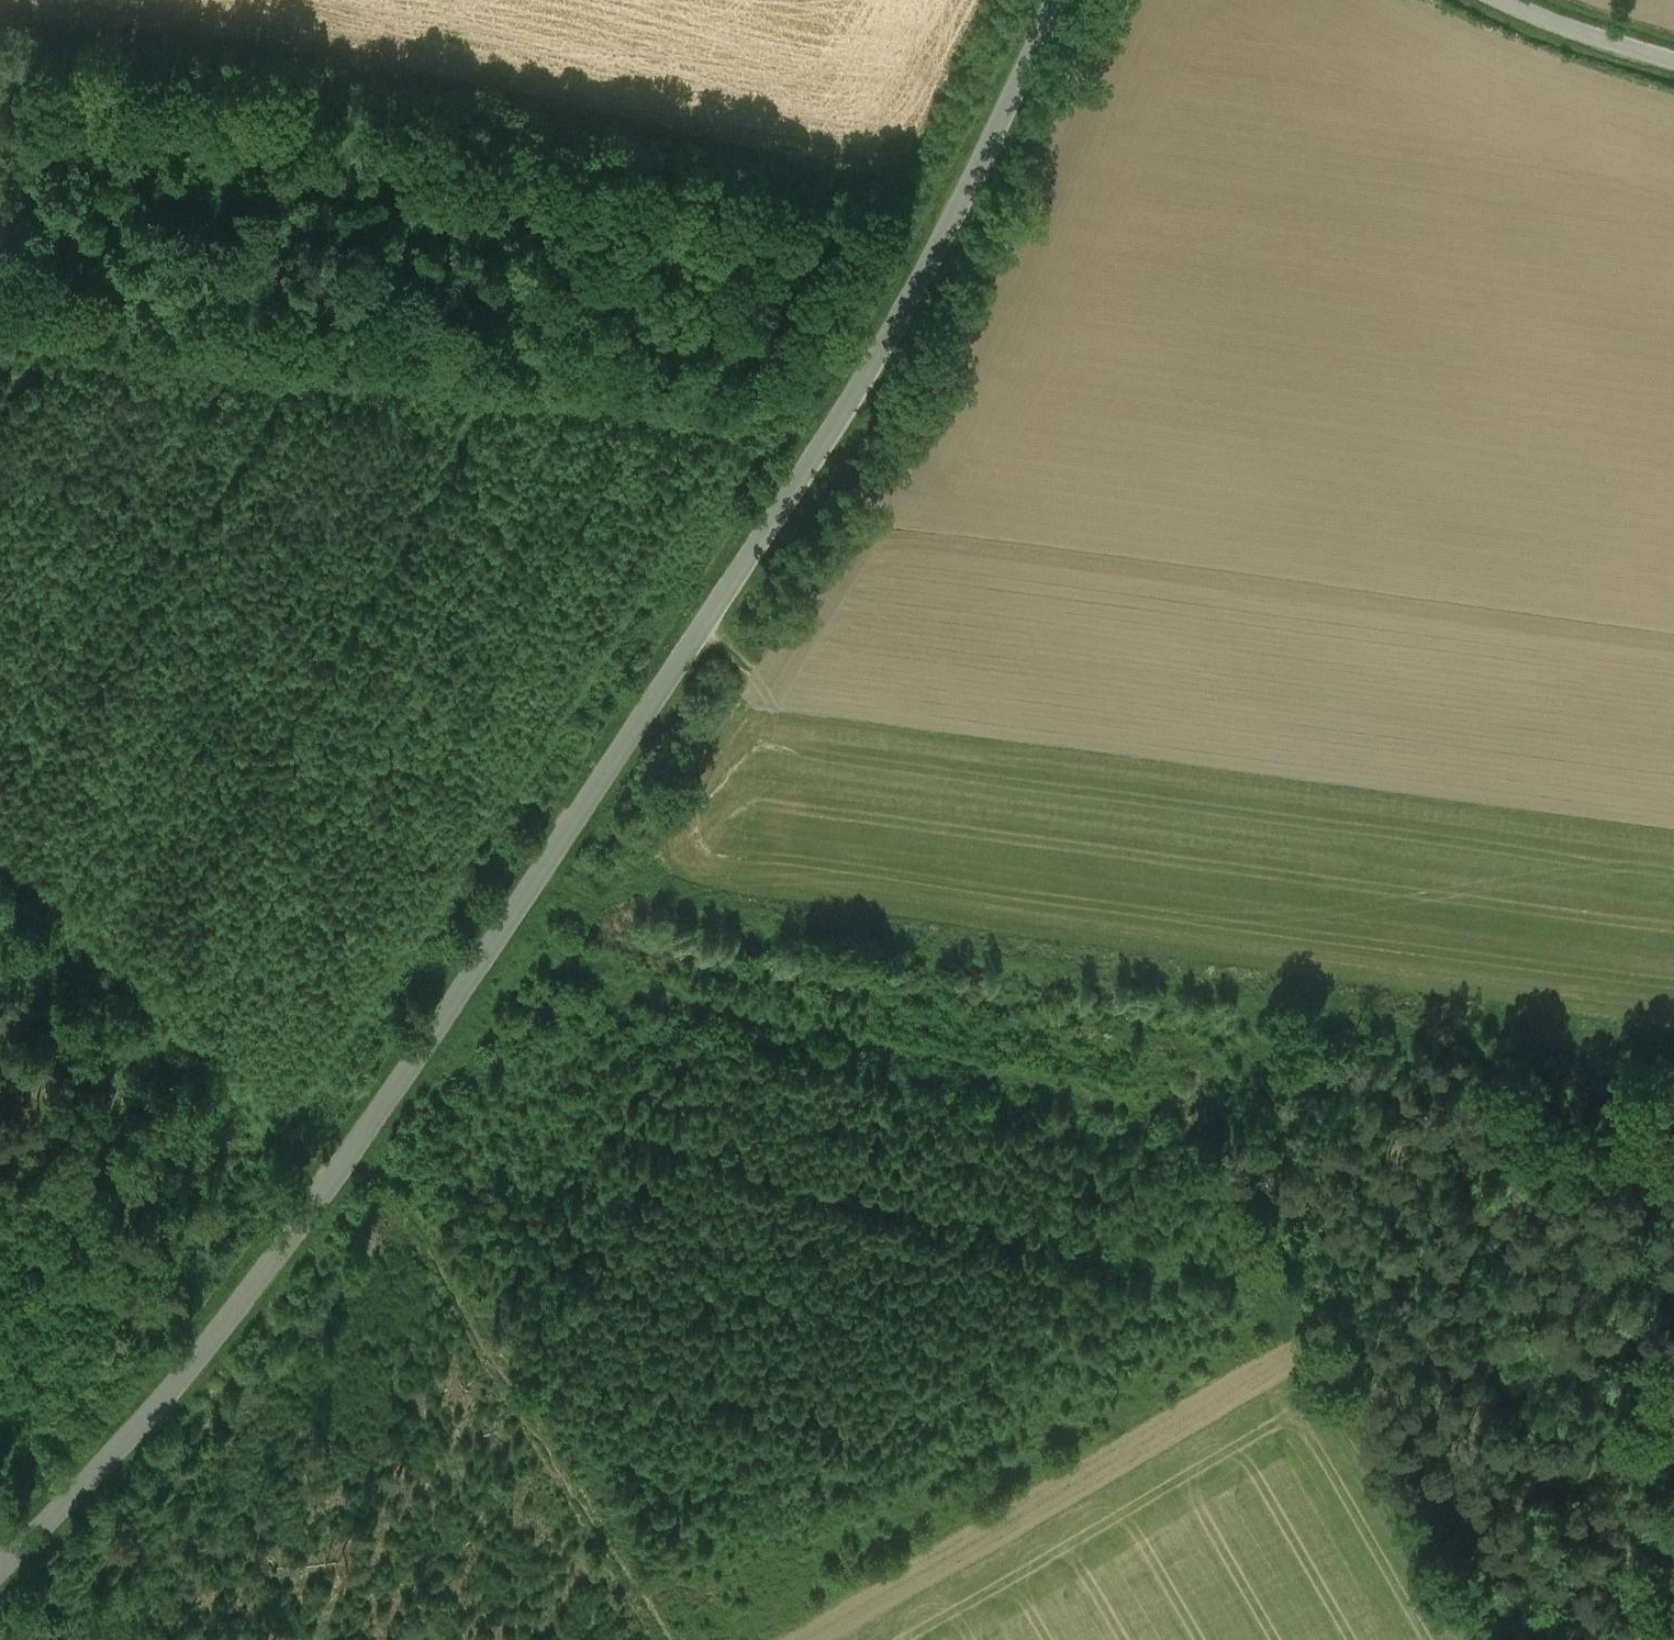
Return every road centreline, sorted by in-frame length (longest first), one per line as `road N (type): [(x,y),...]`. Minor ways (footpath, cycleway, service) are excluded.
road 1 (unclassified): [(1058,0),(892,329),(503,928),(290,1238),(147,1417),(0,1569)]
road 2 (unclassified): [(1673,58),(1505,0)]

